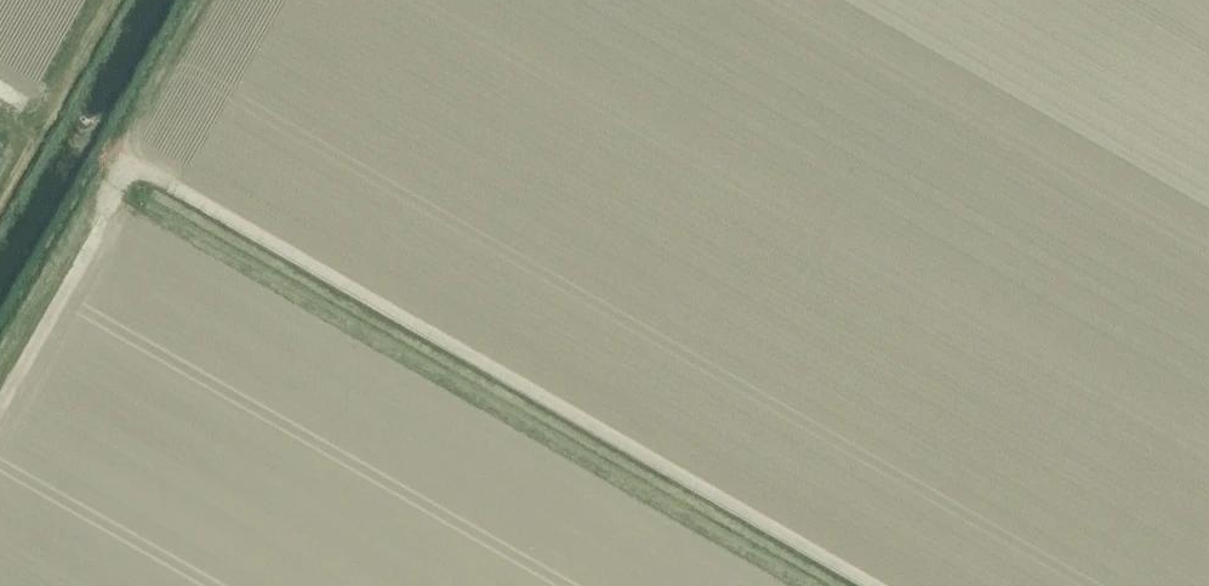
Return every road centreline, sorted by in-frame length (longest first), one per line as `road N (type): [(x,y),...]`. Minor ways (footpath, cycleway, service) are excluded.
road 1 (track): [(0,359),(106,175),(139,169),(887,585)]

